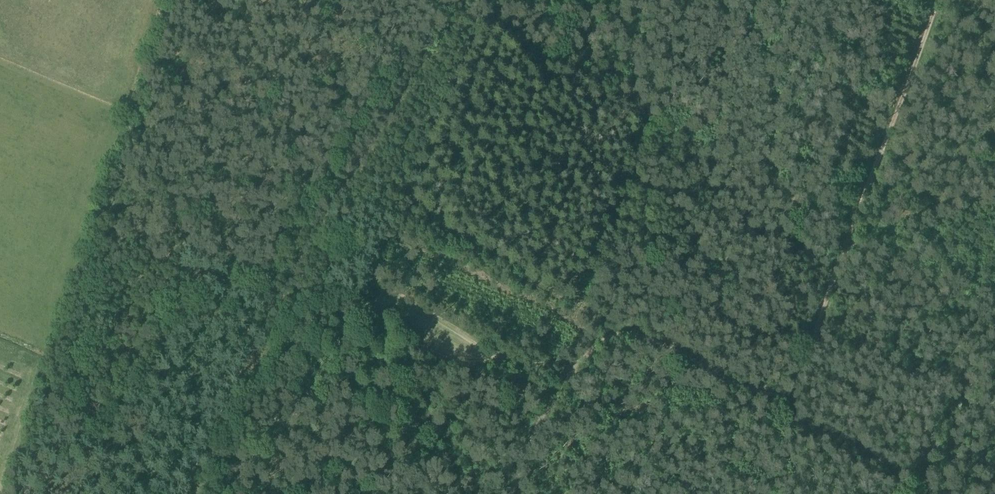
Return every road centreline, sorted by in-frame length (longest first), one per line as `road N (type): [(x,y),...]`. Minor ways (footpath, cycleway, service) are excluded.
road 1 (track): [(428,0),(156,493)]
road 2 (track): [(511,493),(580,369),(616,341),(647,345),(763,400),(794,394),(847,260)]
road 3 (track): [(847,260),(939,0)]
road 4 (track): [(580,369),(474,362),(407,344)]

